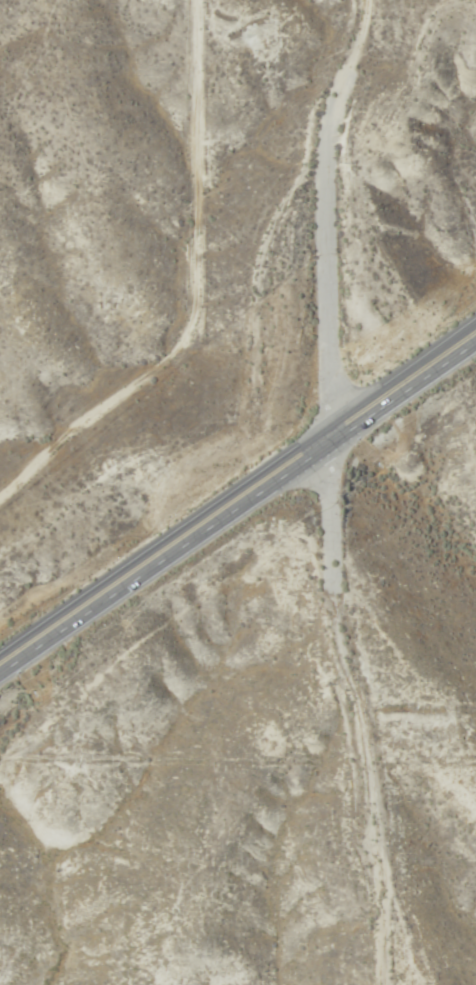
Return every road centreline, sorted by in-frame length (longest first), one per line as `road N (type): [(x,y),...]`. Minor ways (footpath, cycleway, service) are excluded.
road 1 (track): [(395,984),(383,709),(330,592),(324,149),(341,0)]
road 2 (primary): [(0,668),(328,436)]
road 3 (primary): [(328,436),(475,333)]

